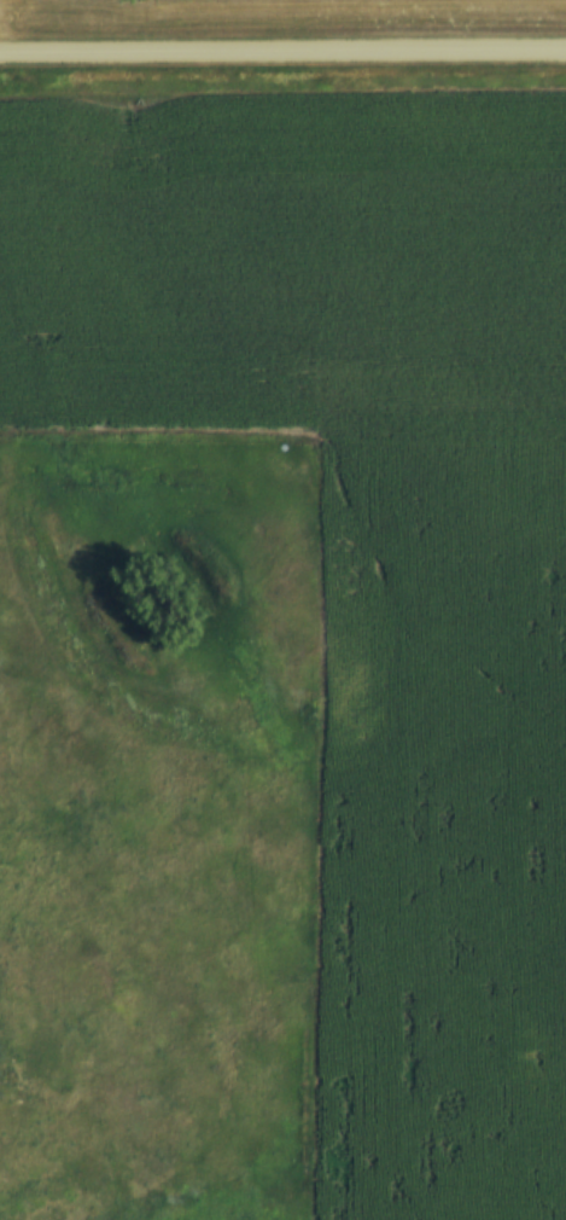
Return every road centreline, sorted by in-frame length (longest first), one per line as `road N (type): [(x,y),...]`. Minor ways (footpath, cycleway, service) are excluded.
road 1 (tertiary): [(0,49),(565,48)]

